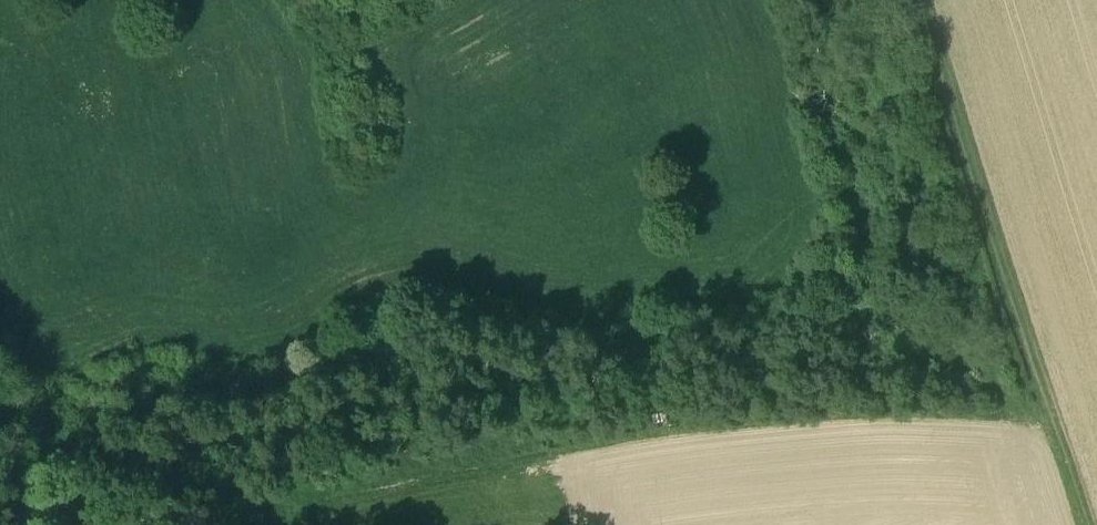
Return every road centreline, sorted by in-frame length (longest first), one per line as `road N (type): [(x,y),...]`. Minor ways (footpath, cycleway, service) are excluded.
road 1 (track): [(1084,524),(924,0)]

